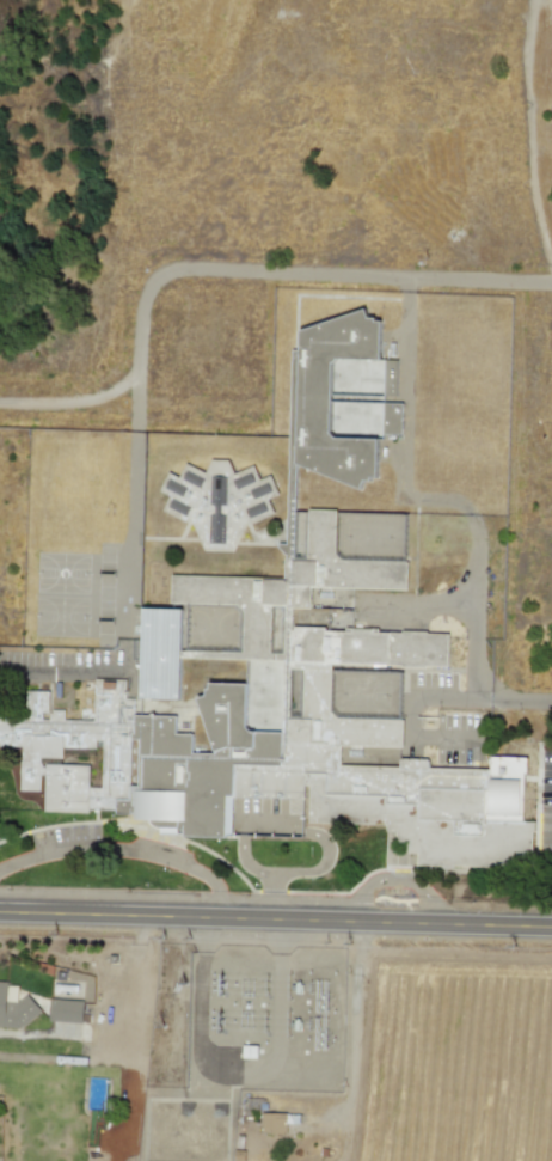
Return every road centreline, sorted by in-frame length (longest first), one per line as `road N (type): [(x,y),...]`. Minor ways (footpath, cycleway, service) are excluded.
road 1 (secondary): [(551,928),(0,913)]

